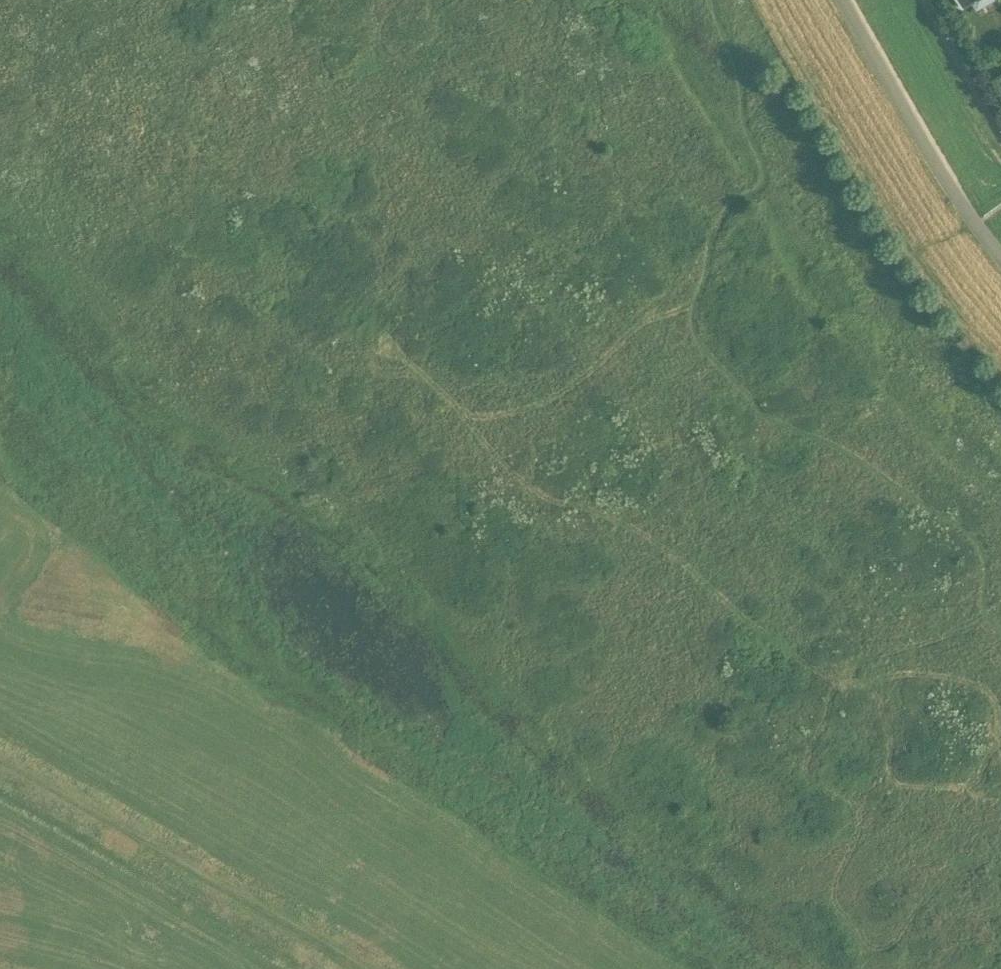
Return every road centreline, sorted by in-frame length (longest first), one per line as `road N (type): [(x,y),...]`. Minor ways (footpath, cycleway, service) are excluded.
road 1 (tertiary): [(1000,258),(956,196),(846,0)]

